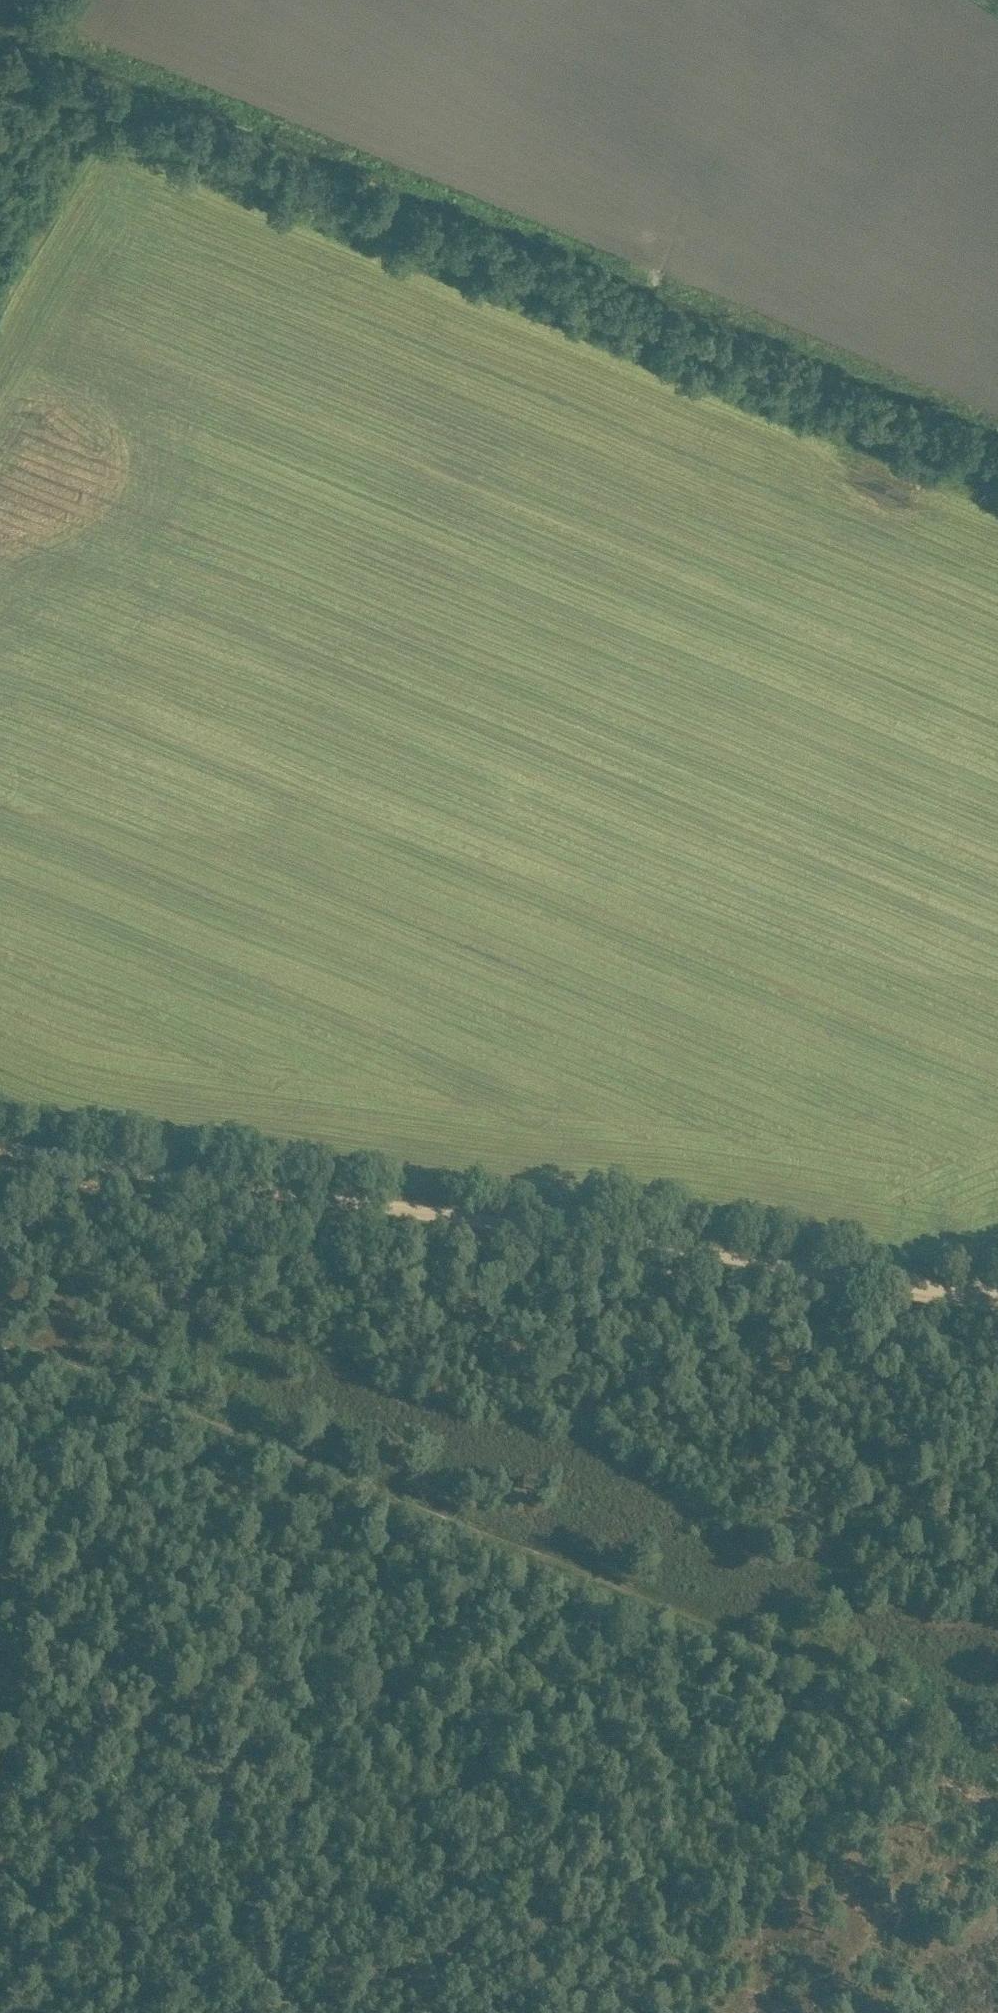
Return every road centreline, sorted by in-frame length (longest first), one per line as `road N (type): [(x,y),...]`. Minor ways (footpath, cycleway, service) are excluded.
road 1 (track): [(997,438),(0,19)]
road 2 (track): [(997,1293),(0,1153)]

